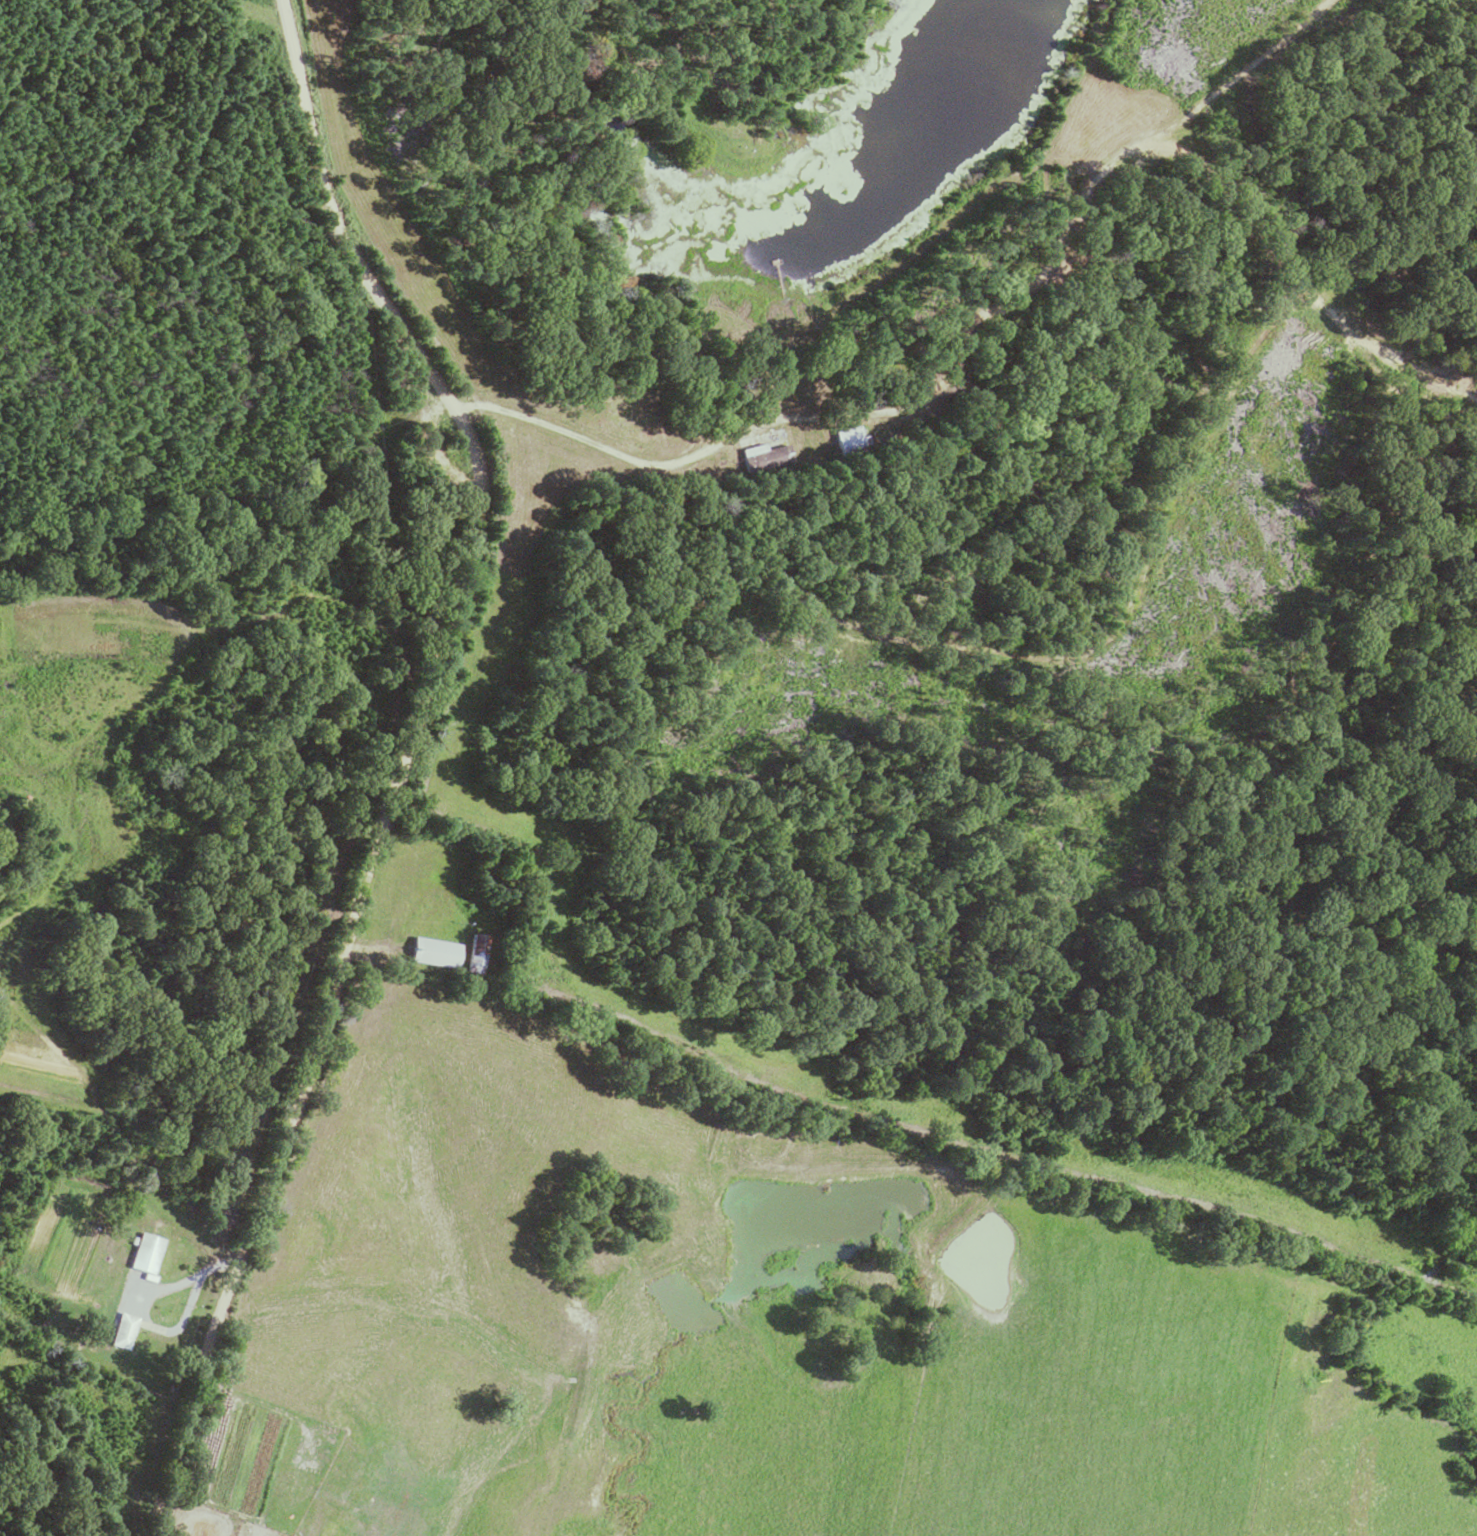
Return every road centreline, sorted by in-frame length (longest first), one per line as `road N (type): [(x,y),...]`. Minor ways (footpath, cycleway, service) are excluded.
road 1 (track): [(150,1535),(474,528),(479,485),(452,408),(322,198),(278,0)]

